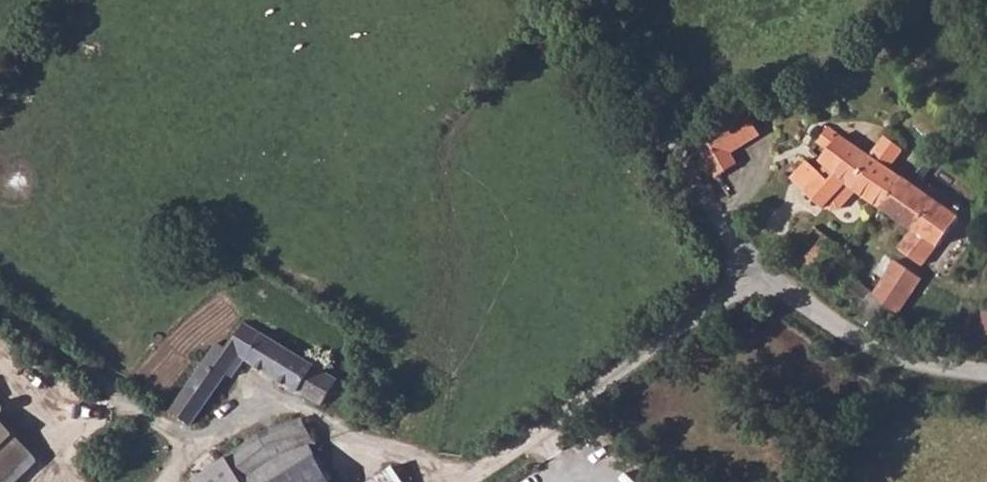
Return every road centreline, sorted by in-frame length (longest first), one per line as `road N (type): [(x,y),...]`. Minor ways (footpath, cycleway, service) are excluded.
road 1 (track): [(453,481),(289,411),(204,444),(168,434),(0,308)]
road 2 (residential): [(760,277),(622,393),(487,481)]
road 3 (unclassified): [(591,0),(721,230),(760,277)]
road 4 (unclassified): [(760,277),(914,369),(986,374)]

